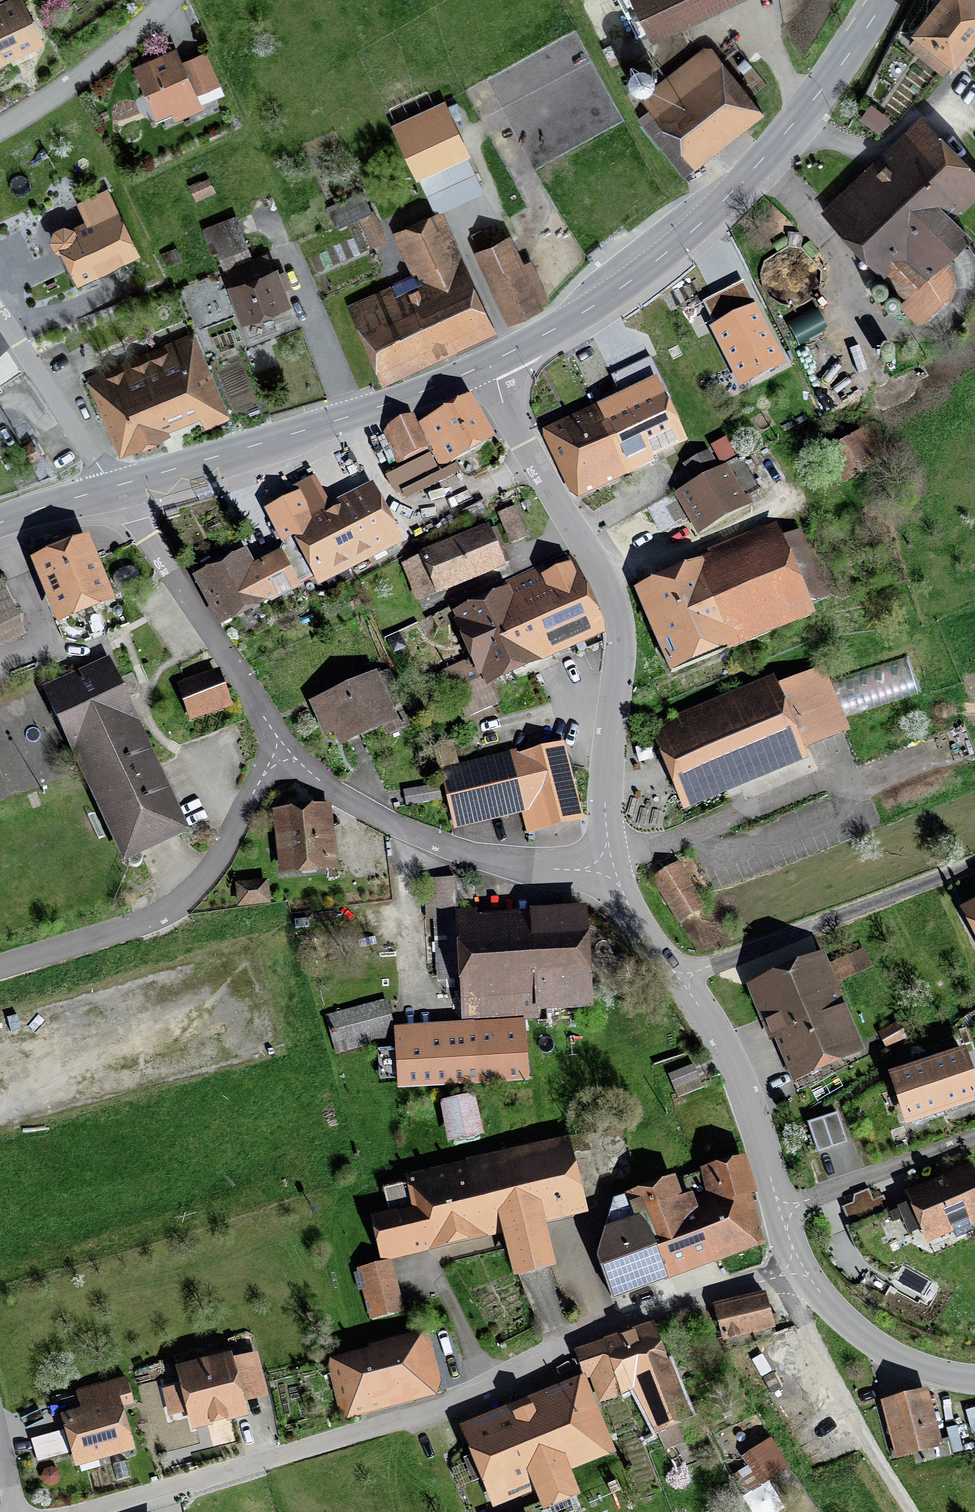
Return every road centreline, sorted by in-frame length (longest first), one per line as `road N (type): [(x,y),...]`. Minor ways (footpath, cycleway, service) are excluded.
road 1 (residential): [(92,1511),(402,1421),(590,1336),(802,1267)]
road 2 (tertiary): [(489,363),(619,289),(697,226),(805,112),(881,0)]
road 3 (tertiary): [(489,363),(618,619),(606,806),(613,873)]
road 4 (tertiary): [(613,873),(723,1046),(802,1267)]
road 5 (tertiary): [(121,484),(391,402),(489,363)]
road 6 (residential): [(283,747),(225,849),(174,907),(0,967)]
road 7 (residential): [(283,747),(334,794),(435,841),(527,867),(613,873)]
road 8 (residential): [(121,484),(138,525),(283,747)]
road 9 (track): [(908,1511),(873,1462),(777,1276)]
road 10 (tertiary): [(802,1267),(842,1318),(887,1352),(974,1379)]
road 11 (residential): [(167,0),(120,46),(0,128)]
road 12 (residential): [(110,488),(0,315)]

